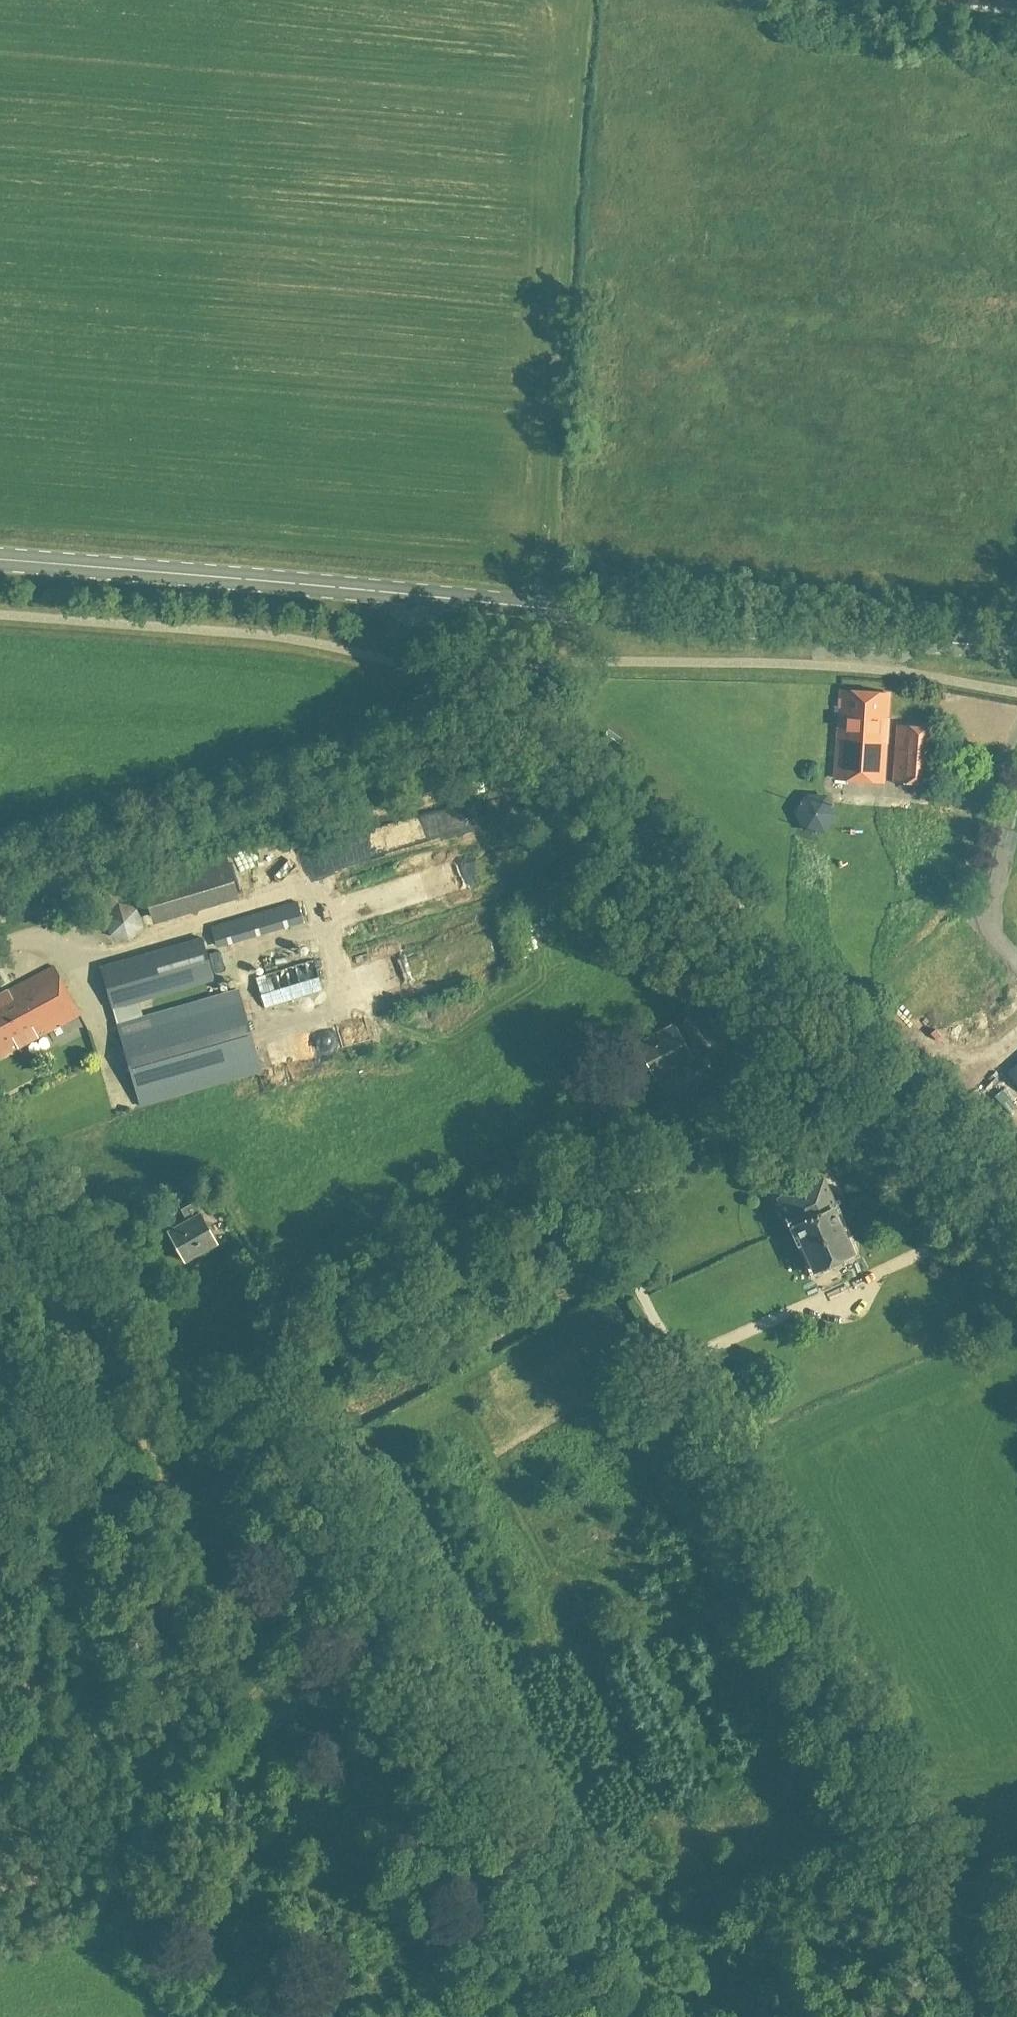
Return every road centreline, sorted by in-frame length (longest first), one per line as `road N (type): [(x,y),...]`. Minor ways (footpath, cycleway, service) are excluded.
road 1 (secondary): [(1016,649),(0,558)]
road 2 (track): [(213,1402),(277,1384),(570,1227),(814,1092),(849,1053)]
road 3 (track): [(519,723),(1016,1143)]
road 4 (track): [(79,1330),(73,1693),(60,1748),(0,1815)]
road 5 (track): [(0,1195),(96,1350),(153,1385),(213,1402)]

